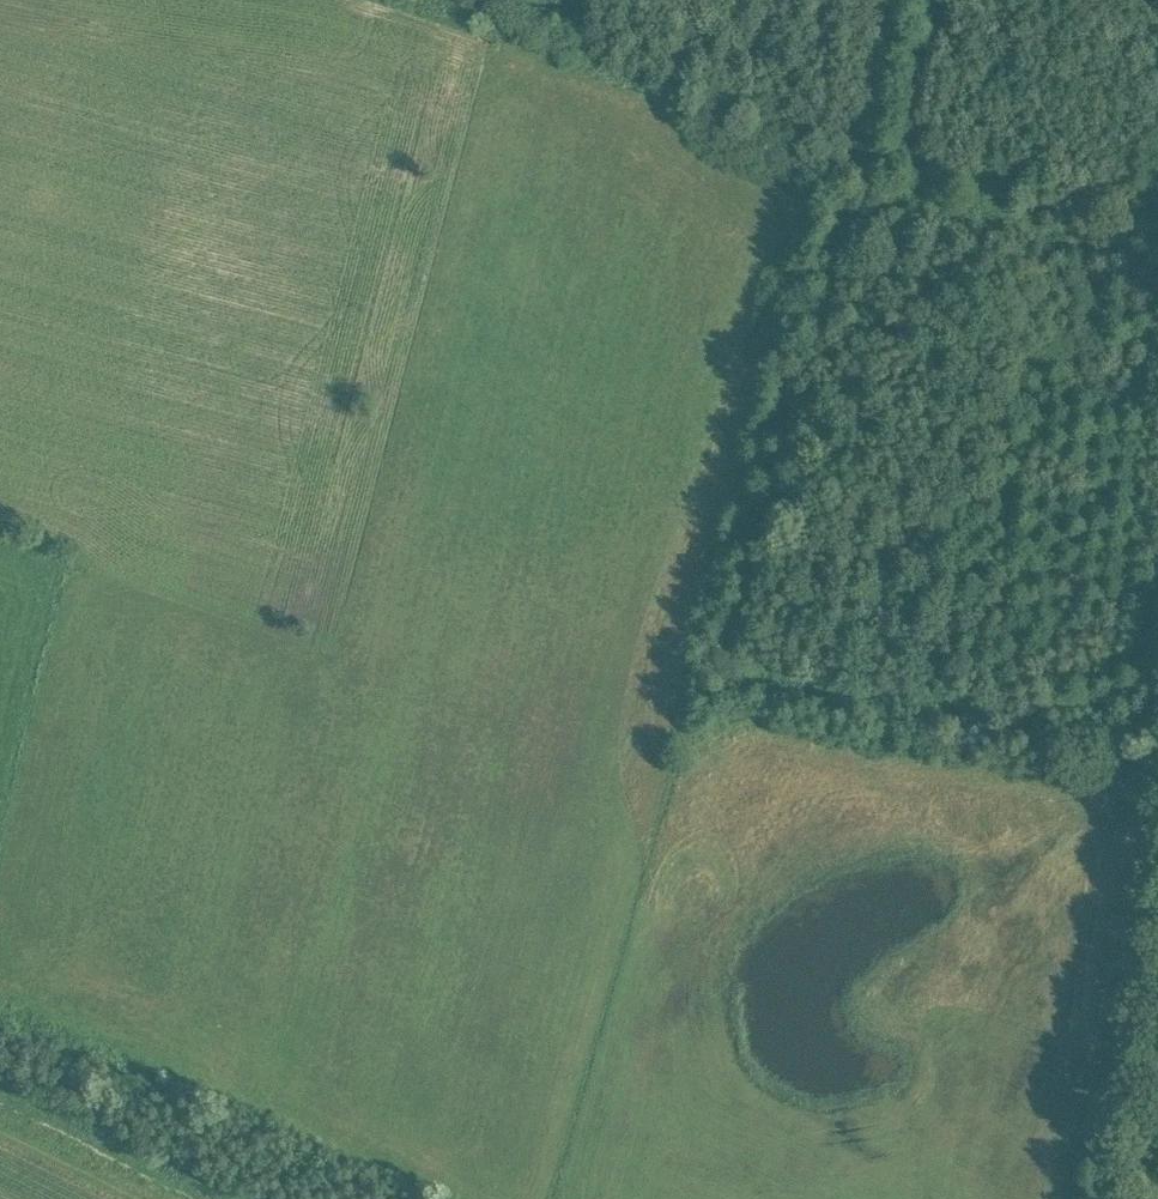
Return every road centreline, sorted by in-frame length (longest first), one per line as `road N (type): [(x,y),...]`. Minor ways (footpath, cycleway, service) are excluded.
road 1 (track): [(169,1198),(0,1117)]

